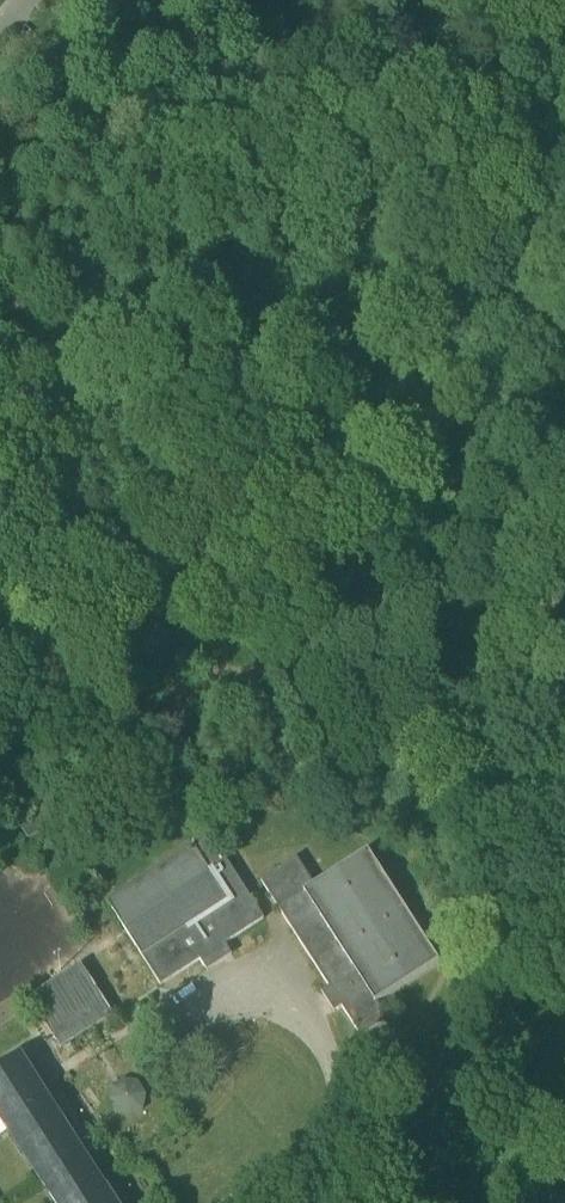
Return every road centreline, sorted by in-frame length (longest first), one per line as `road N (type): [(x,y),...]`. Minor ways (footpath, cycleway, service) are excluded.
road 1 (track): [(0,355),(22,343),(246,133),(403,41),(435,0)]

